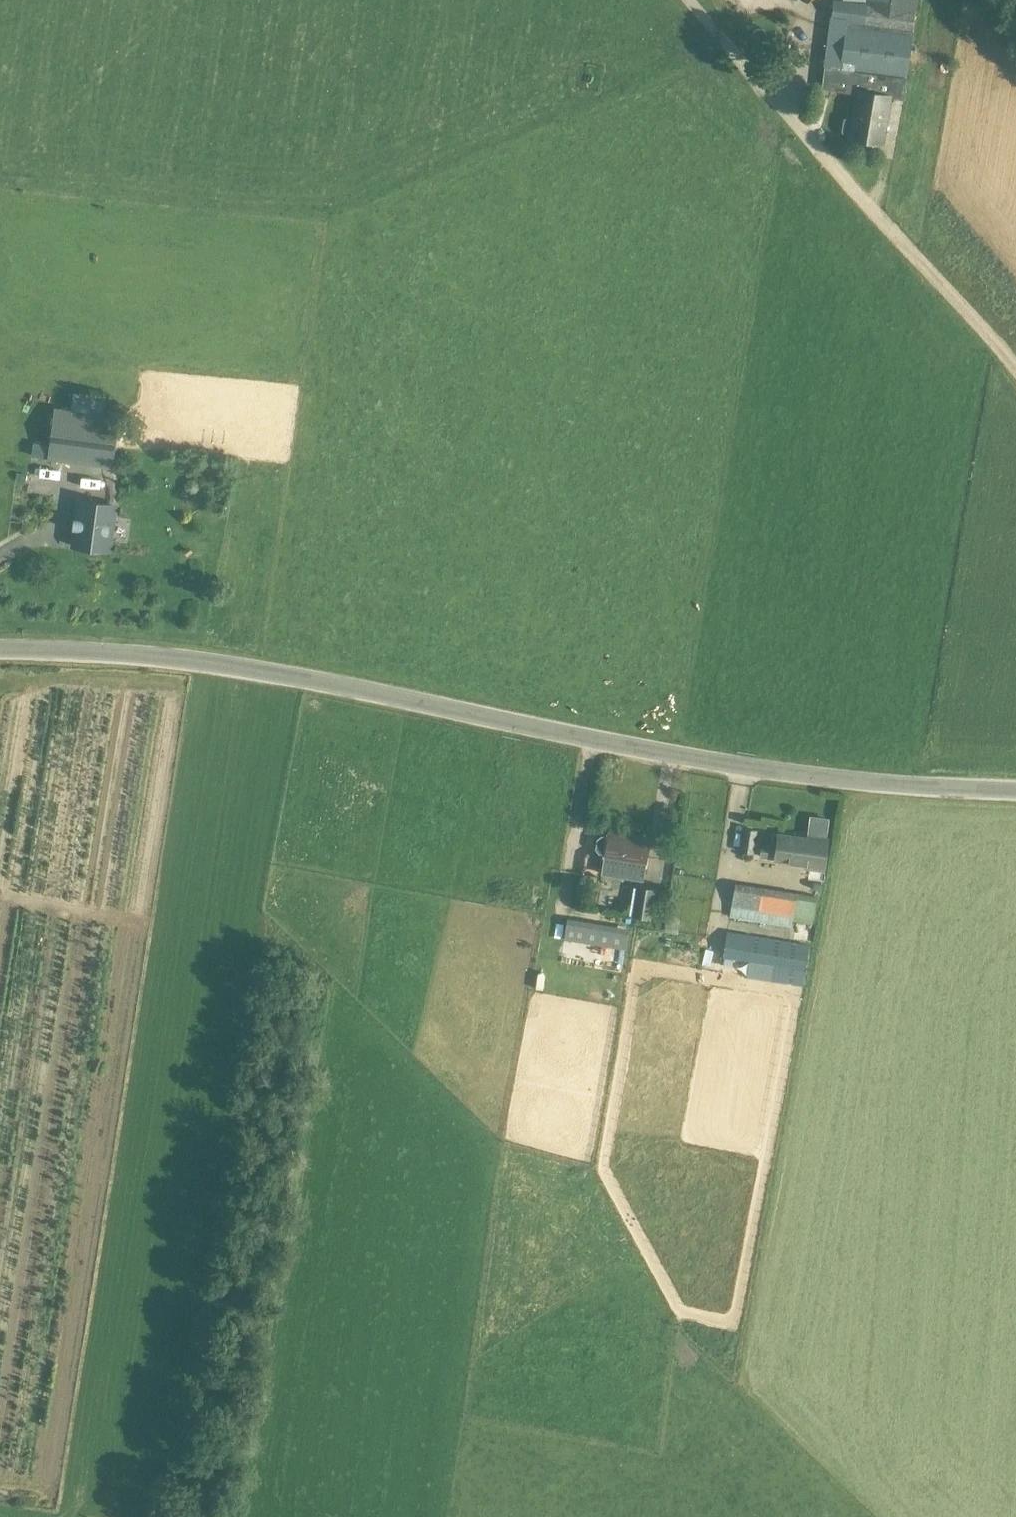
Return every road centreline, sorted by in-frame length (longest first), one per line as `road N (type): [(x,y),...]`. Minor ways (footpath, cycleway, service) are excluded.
road 1 (tertiary): [(1015,791),(852,781),(680,756),(209,663),(0,648)]
road 2 (unclassified): [(1015,371),(689,0)]

